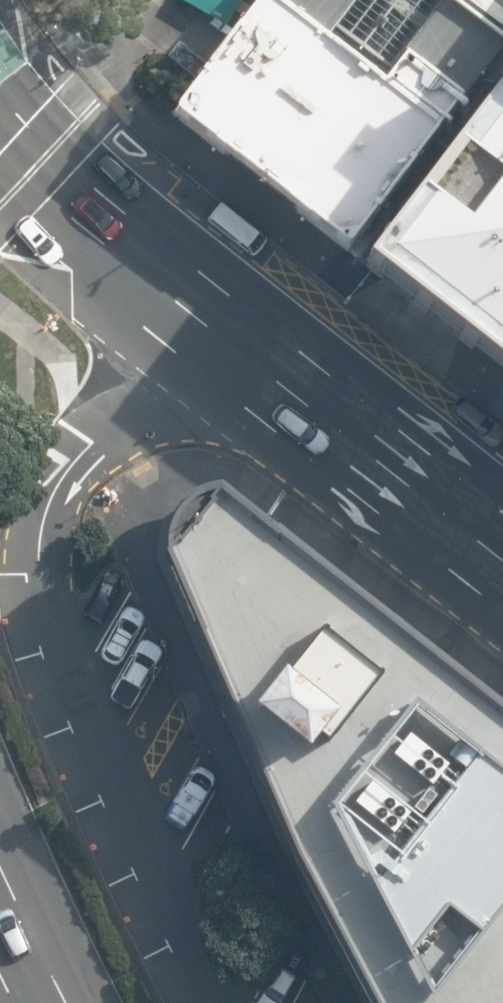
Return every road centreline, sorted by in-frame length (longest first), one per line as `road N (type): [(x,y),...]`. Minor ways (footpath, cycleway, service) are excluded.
road 1 (residential): [(252,1002),(87,657),(60,591),(55,554),(70,496),(97,460),(178,412),(299,385)]
road 2 (primary): [(0,115),(54,174),(299,385)]
road 3 (primary): [(299,385),(502,546)]
road 4 (primary): [(70,1002),(0,864)]

